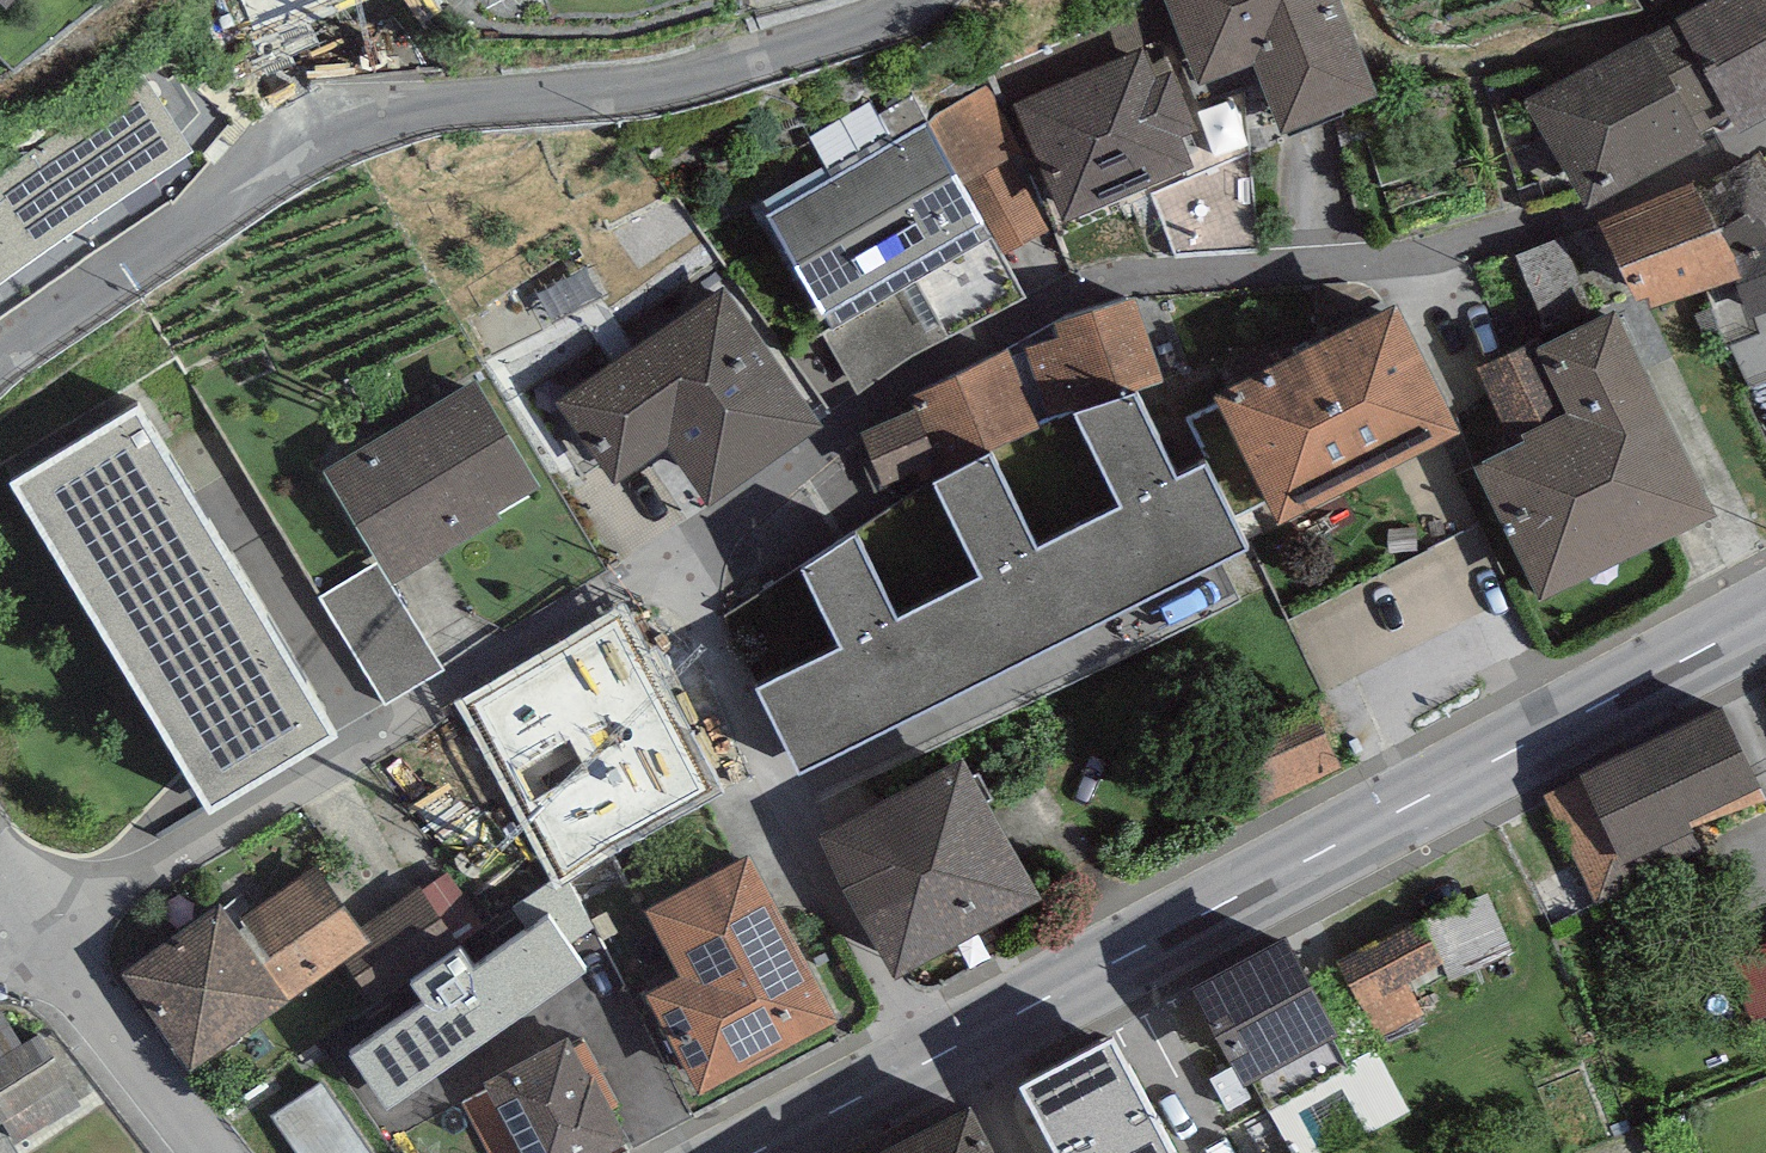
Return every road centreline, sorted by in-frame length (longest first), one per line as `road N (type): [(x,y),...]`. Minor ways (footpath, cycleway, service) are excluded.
road 1 (residential): [(1765,131),(1592,214),(1515,239),(1193,276),(1068,300),(926,368),(669,555)]
road 2 (residential): [(0,361),(194,223),(354,128),(463,105),(689,77),(850,31),(912,0)]
road 3 (primary): [(1765,617),(965,1042)]
road 4 (residential): [(669,555),(43,934)]
road 5 (residential): [(669,555),(931,1060)]
road 6 (residential): [(212,1152),(43,934)]
road 7 (primary): [(931,1060),(753,1152)]
road 8 (residential): [(1014,1152),(965,1042)]

